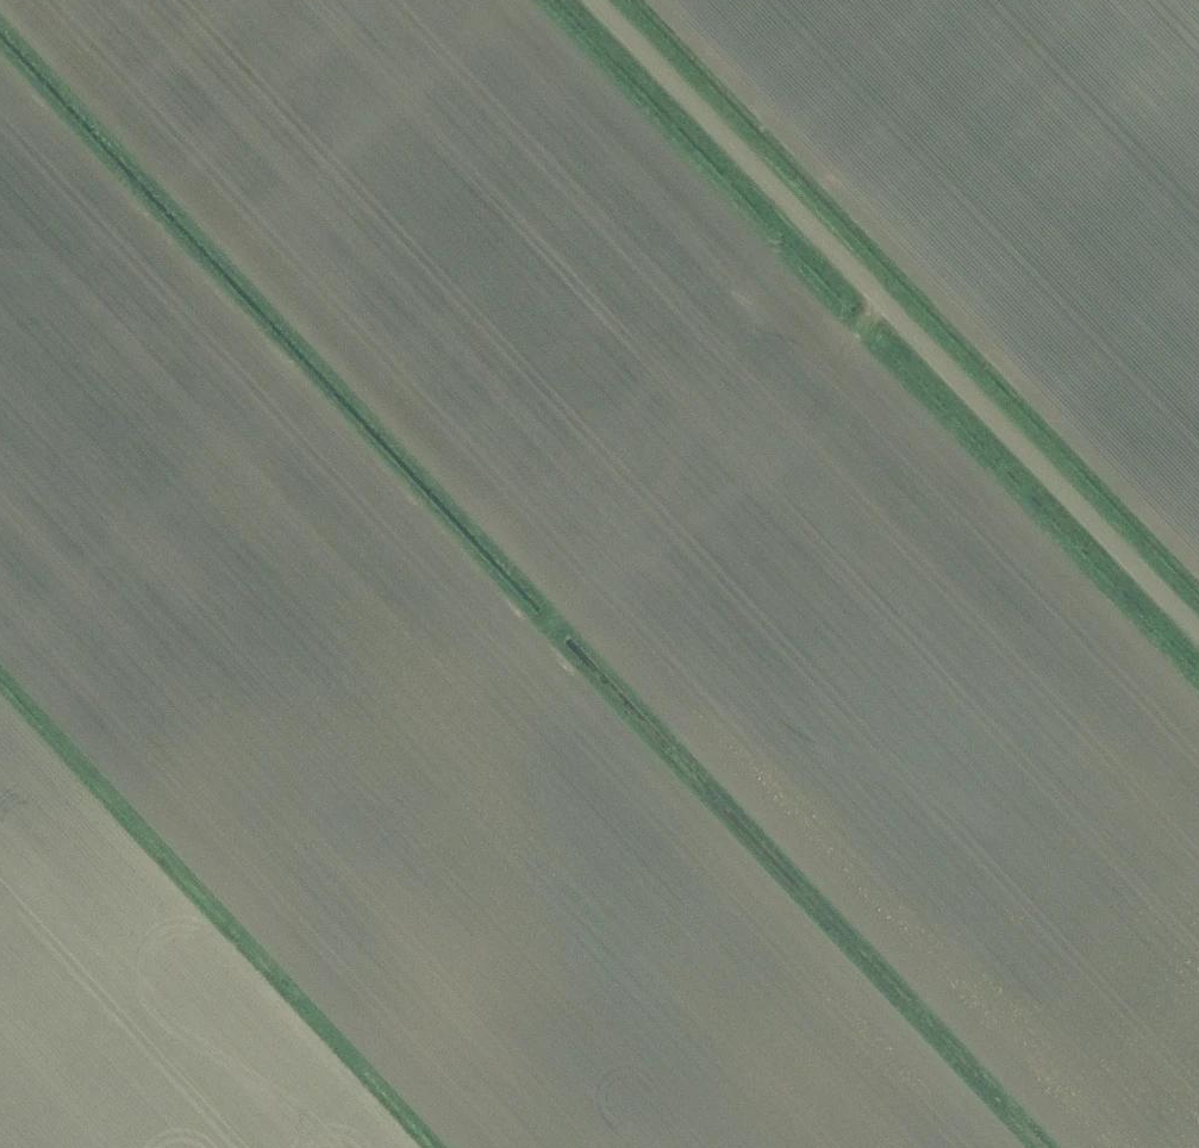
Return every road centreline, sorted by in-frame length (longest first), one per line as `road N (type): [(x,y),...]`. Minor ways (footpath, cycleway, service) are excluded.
road 1 (unclassified): [(1198,634),(594,0)]

